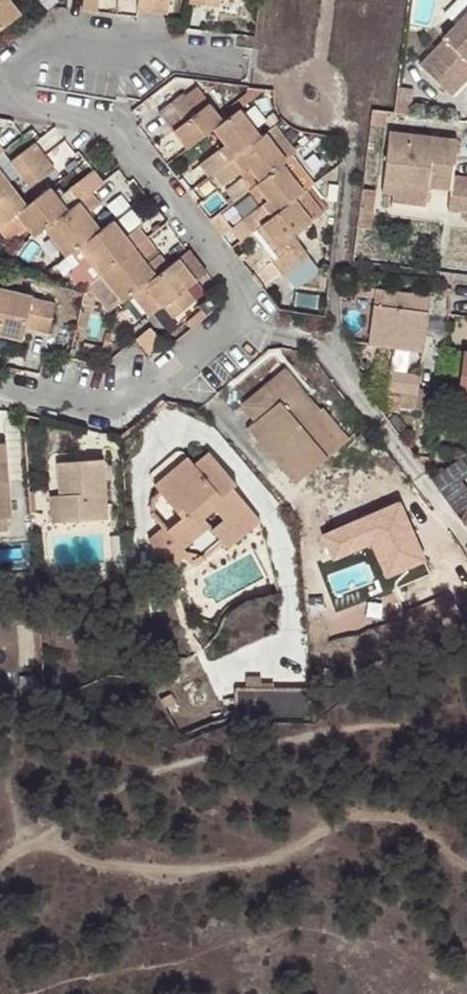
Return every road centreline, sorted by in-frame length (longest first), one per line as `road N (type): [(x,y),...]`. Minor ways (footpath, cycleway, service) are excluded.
road 1 (residential): [(0,89),(111,124),(251,303),(115,418),(0,392)]
road 2 (residential): [(0,87),(56,34),(211,54)]

